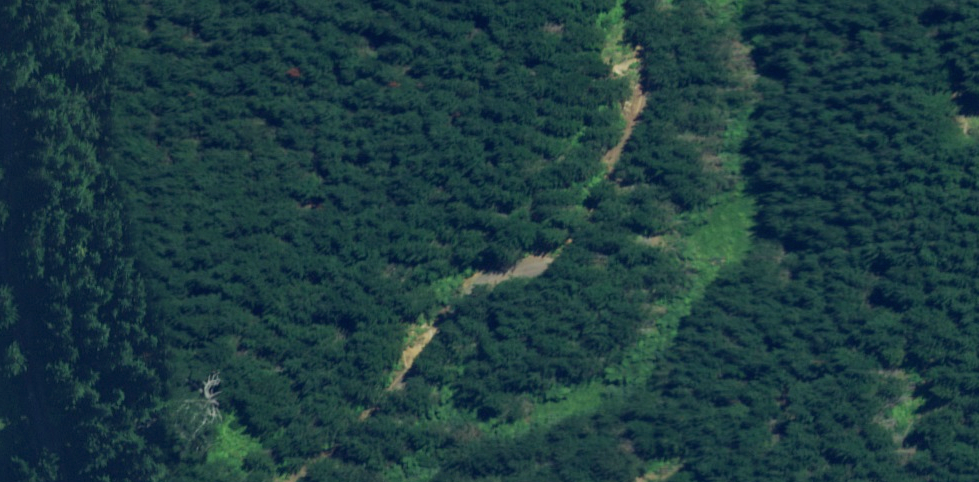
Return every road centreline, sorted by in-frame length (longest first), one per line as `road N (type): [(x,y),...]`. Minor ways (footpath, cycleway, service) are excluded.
road 1 (track): [(265,481),(411,335),(492,271),(625,221),(651,104),(654,0)]
road 2 (track): [(0,95),(24,374),(46,481)]

